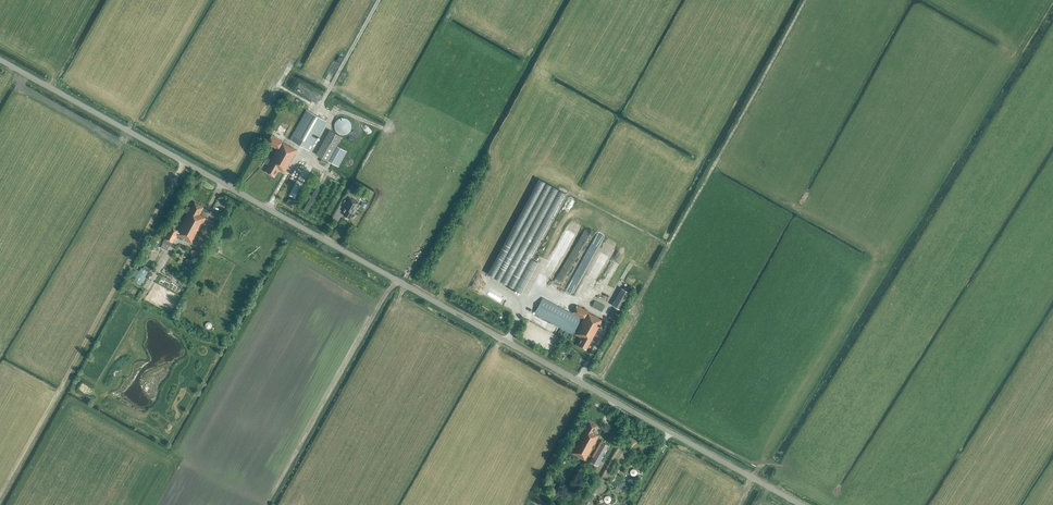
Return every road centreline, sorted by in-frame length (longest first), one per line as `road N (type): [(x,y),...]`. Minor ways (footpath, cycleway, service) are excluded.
road 1 (unclassified): [(798,504),(0,62)]

